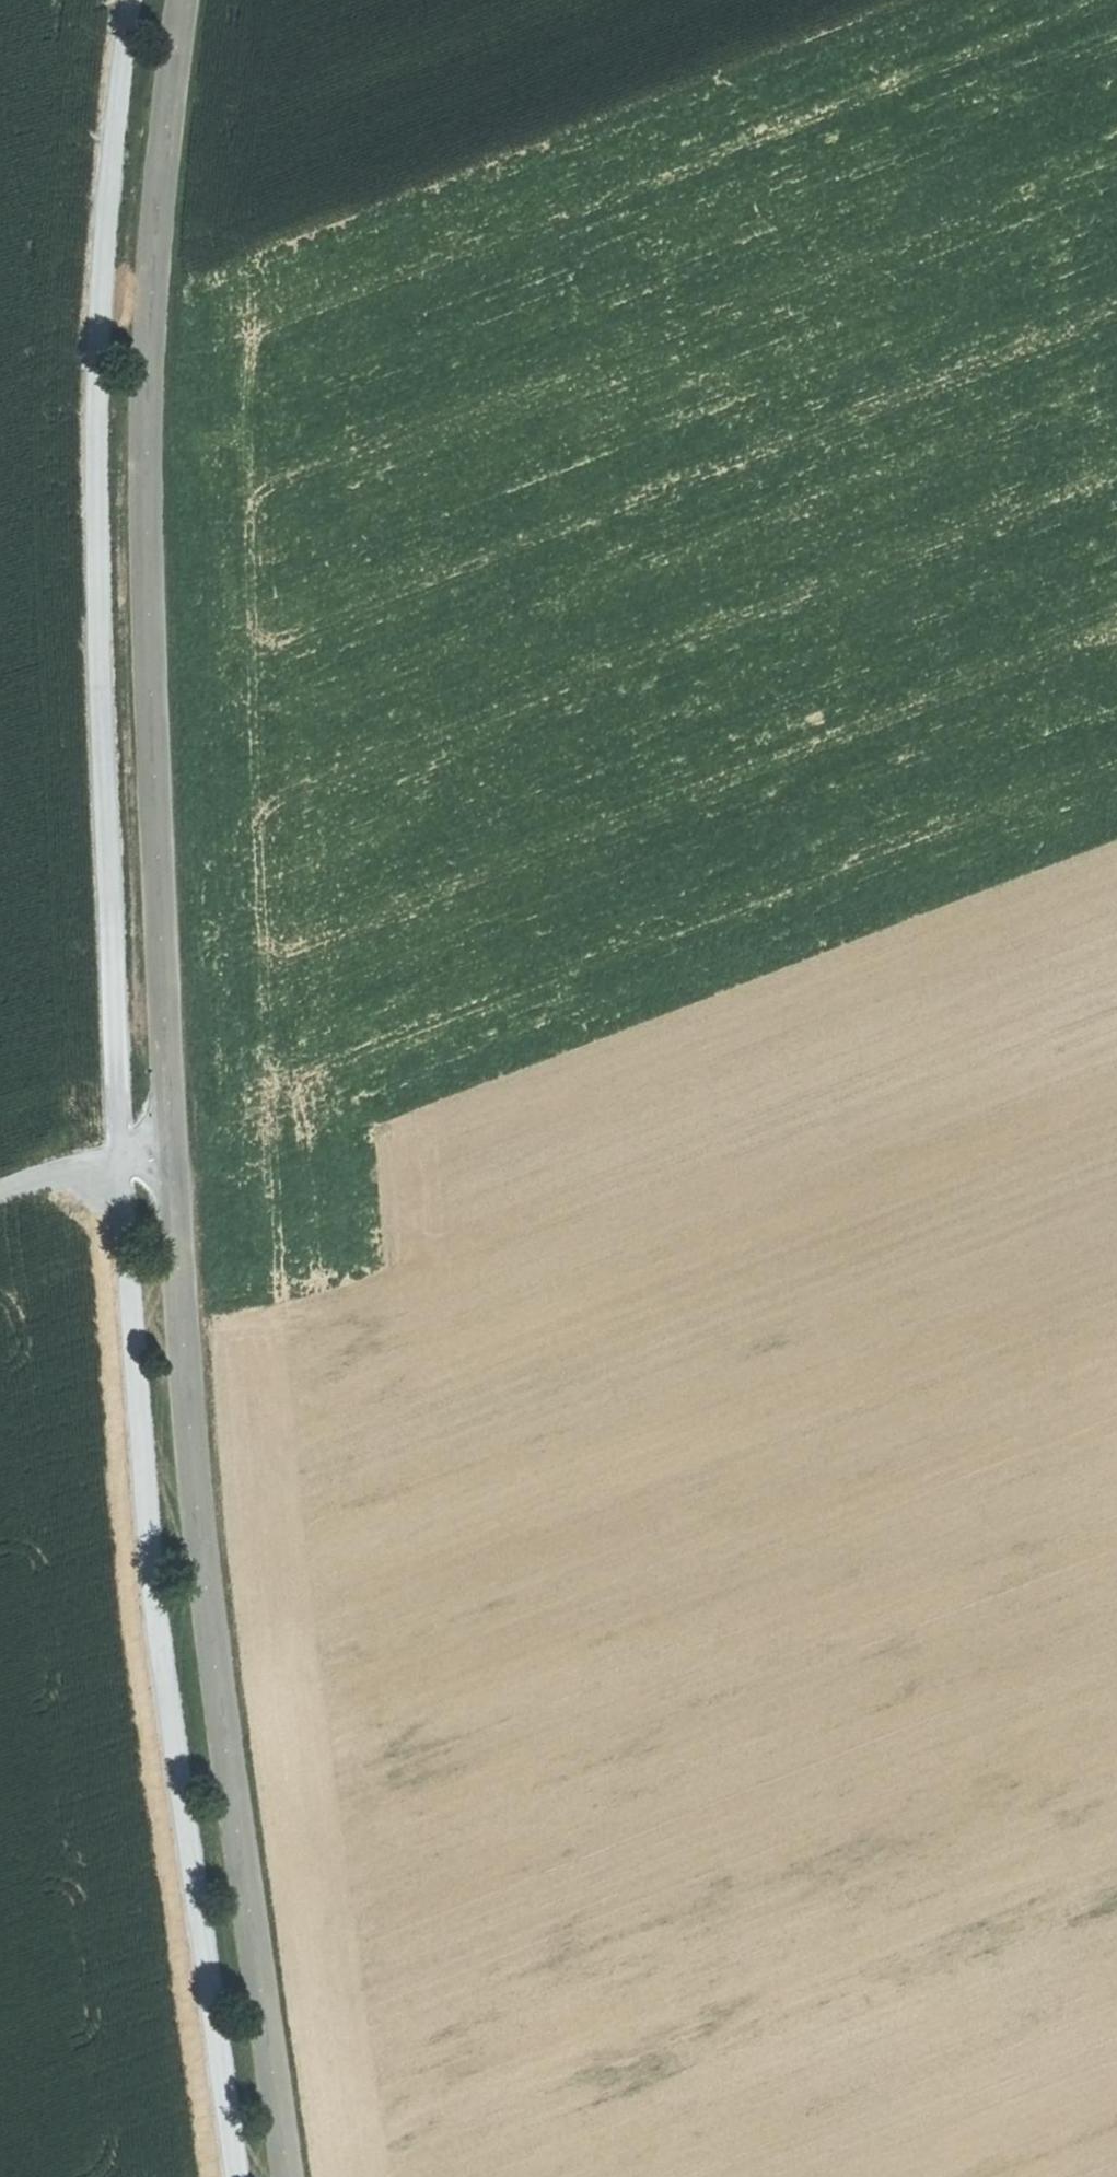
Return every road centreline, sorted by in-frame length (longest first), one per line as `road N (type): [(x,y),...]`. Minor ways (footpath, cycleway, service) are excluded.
road 1 (tertiary): [(182,0),(149,349),(146,594),(170,1148),(222,1735),(287,2176)]
road 2 (track): [(170,1148),(0,1198)]

